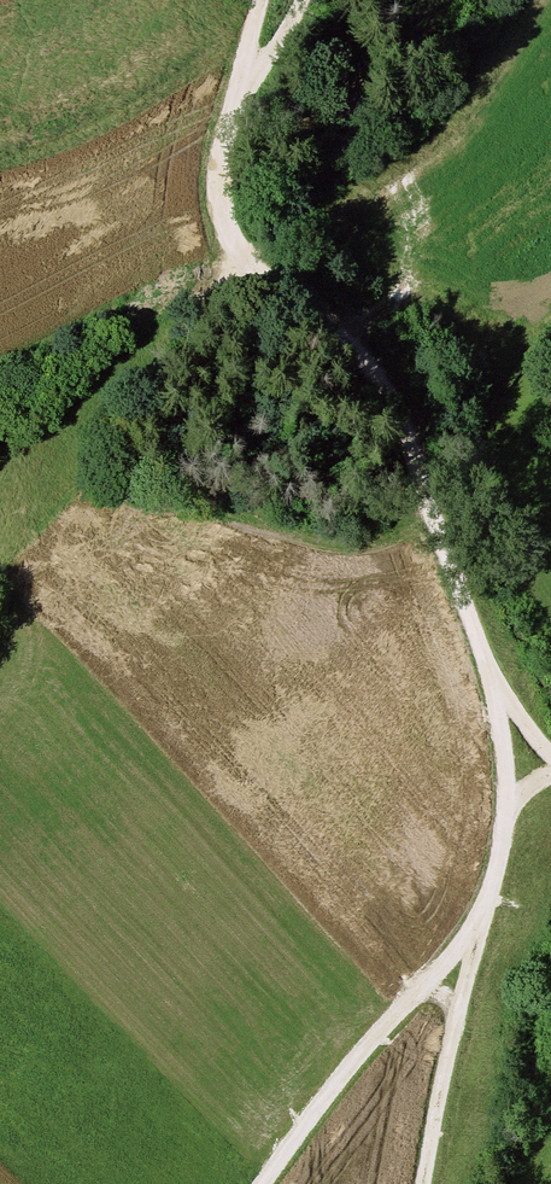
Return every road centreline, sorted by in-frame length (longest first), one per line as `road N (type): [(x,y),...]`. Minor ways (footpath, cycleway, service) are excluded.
road 1 (track): [(481,930),(501,869),(506,816),(494,684),(439,542),(406,416),(361,355),(229,236),(216,207),(218,162),(241,91)]
road 2 (track): [(262,1183),(368,1046),(481,930)]
road 3 (track): [(424,1183),(481,930)]

